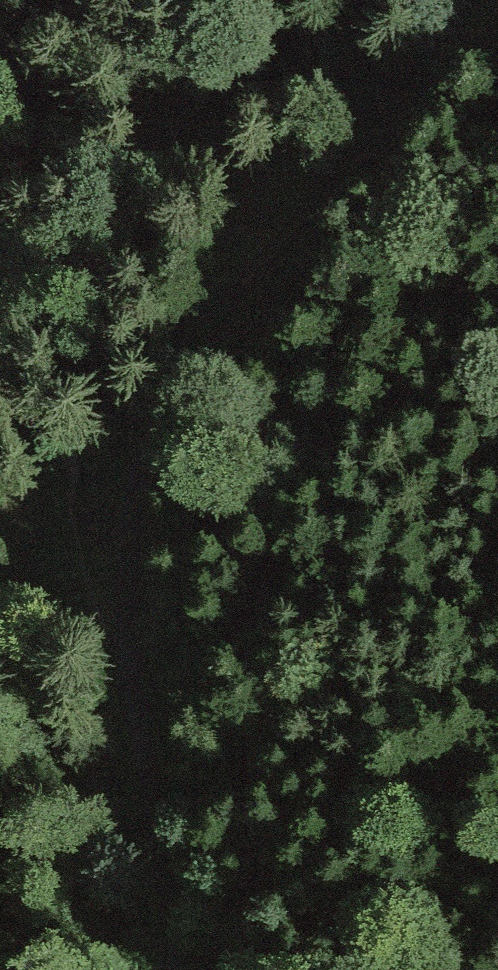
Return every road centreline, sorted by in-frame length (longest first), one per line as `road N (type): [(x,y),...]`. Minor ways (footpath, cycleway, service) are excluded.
road 1 (track): [(497,13),(222,303),(176,370),(145,430),(127,507),(122,664)]
road 2 (track): [(122,664),(170,969)]
road 3 (track): [(228,0),(178,119)]

